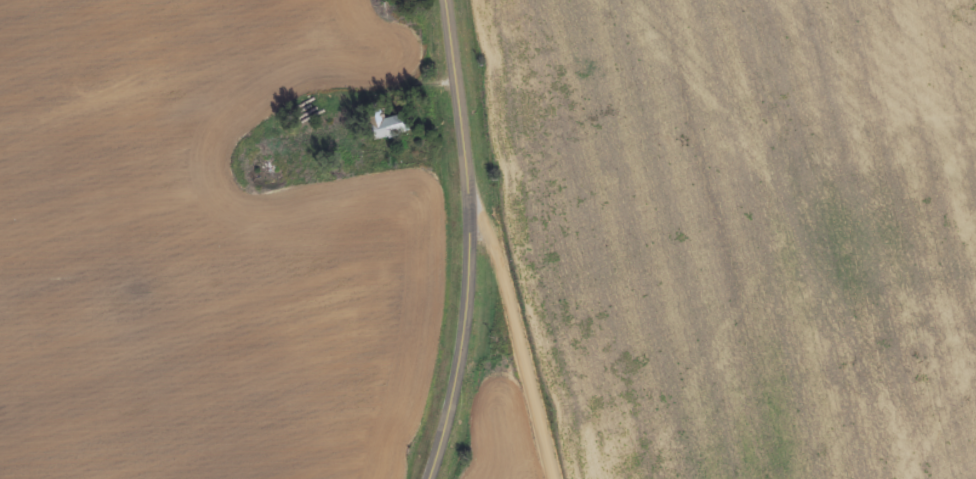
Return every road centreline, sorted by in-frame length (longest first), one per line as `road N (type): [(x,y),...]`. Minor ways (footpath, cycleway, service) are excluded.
road 1 (tertiary): [(428,478),(466,314),(466,176),(446,0)]
road 2 (residential): [(543,478),(466,176)]

